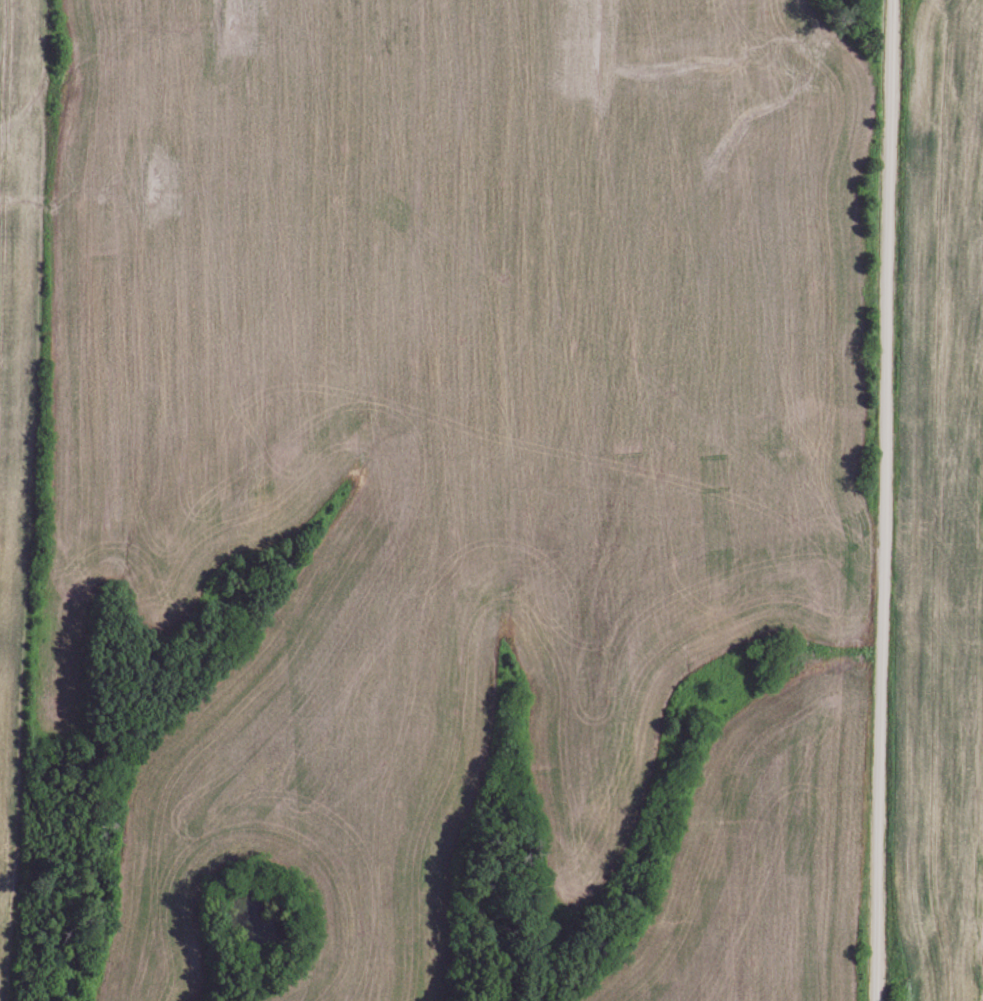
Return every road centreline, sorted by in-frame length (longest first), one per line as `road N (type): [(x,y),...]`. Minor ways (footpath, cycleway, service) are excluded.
road 1 (residential): [(885,1000),(901,0)]

